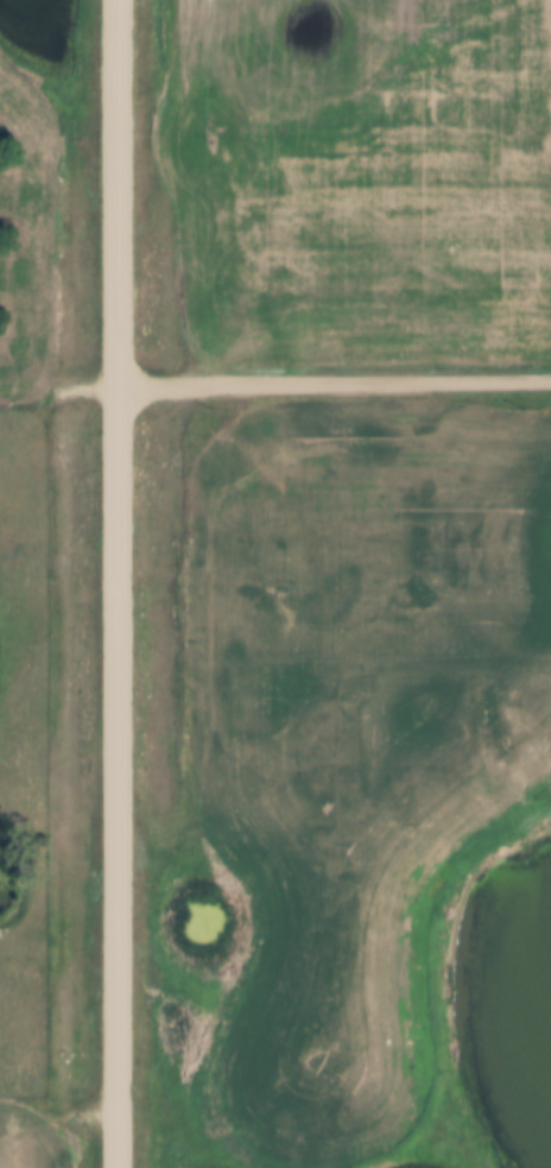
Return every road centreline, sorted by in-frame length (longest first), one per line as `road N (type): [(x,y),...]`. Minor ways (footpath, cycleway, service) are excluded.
road 1 (tertiary): [(116,1167),(117,0)]
road 2 (track): [(118,389),(57,392),(26,428),(21,454),(43,627),(49,889),(0,939)]

